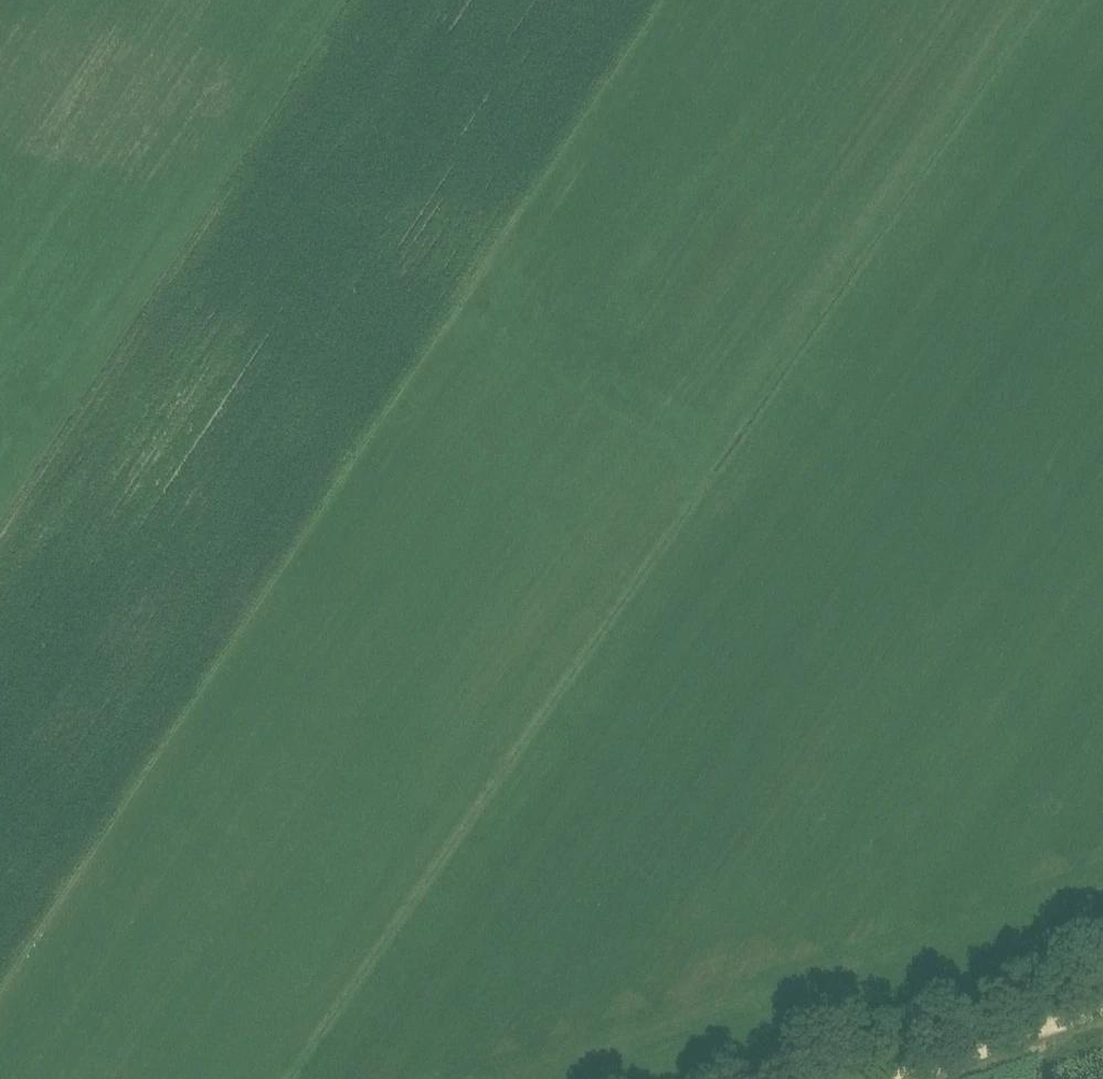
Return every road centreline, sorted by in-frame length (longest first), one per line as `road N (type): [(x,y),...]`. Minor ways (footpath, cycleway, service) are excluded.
road 1 (track): [(1102,1007),(889,1078)]

